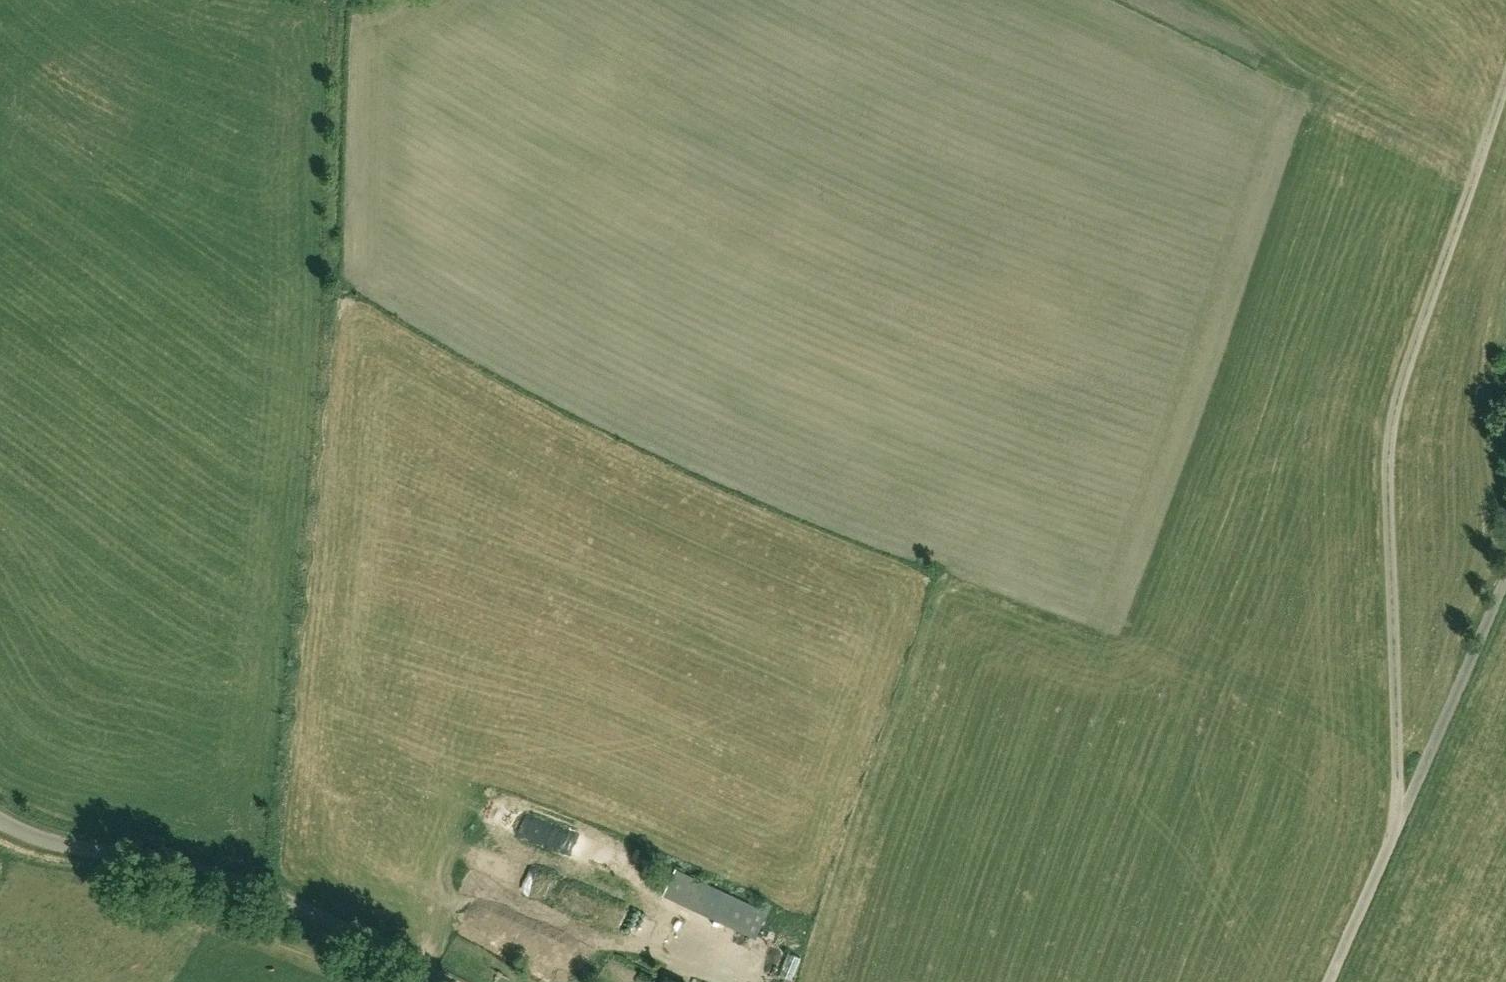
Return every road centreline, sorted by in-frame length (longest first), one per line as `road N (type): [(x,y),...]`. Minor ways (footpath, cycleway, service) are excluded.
road 1 (unclassified): [(458,981),(285,891),(121,835),(0,816)]

